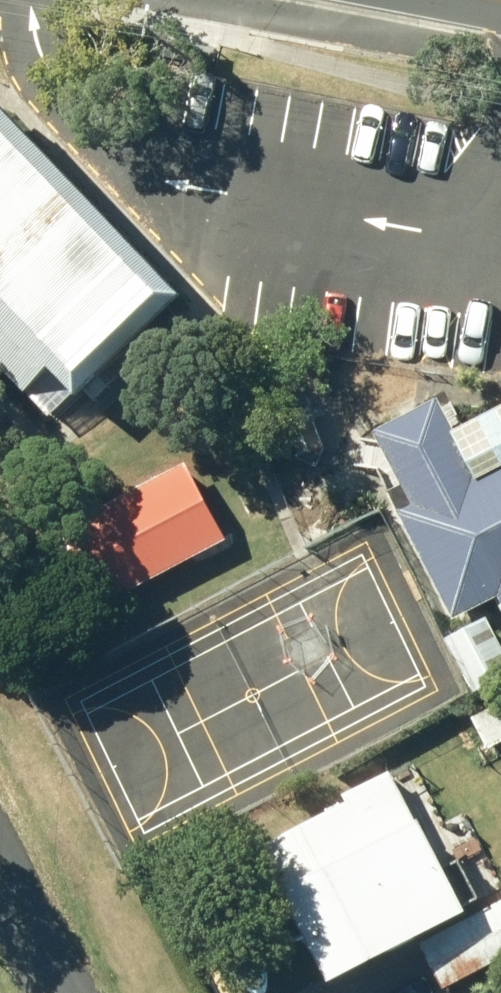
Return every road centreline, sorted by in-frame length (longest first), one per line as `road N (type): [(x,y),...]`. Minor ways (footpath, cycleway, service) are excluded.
road 1 (residential): [(0,854),(72,992)]

